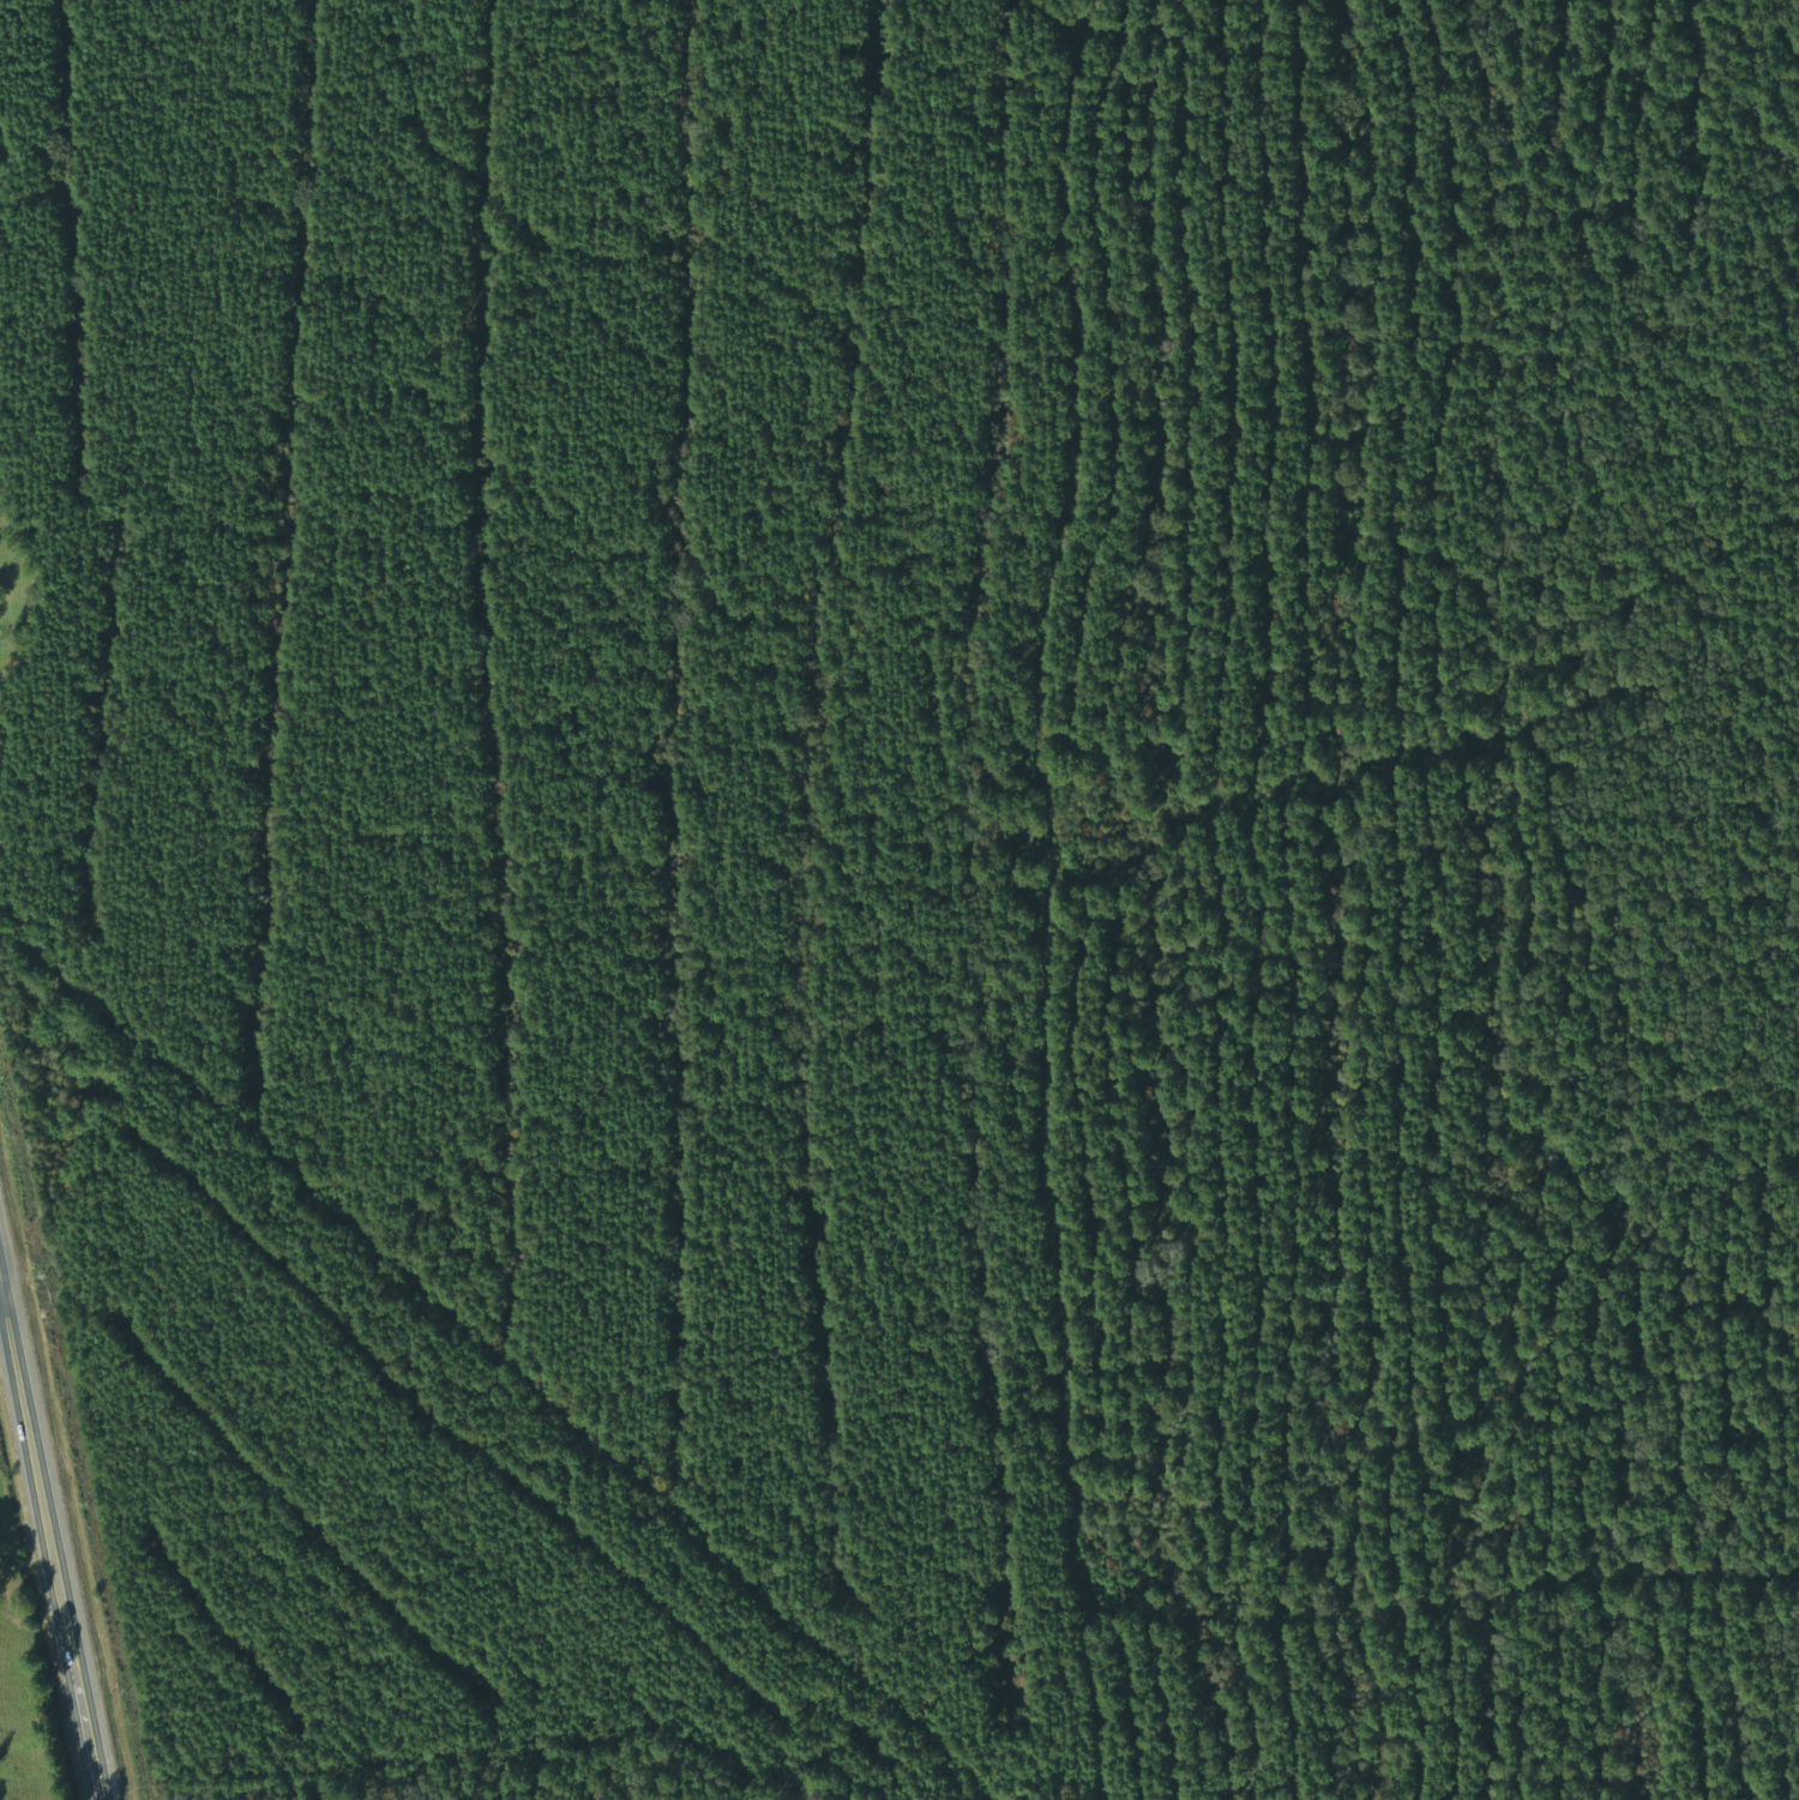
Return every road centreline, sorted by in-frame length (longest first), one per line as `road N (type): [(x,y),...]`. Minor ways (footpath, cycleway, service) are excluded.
road 1 (primary): [(111,1799),(0,1272)]

